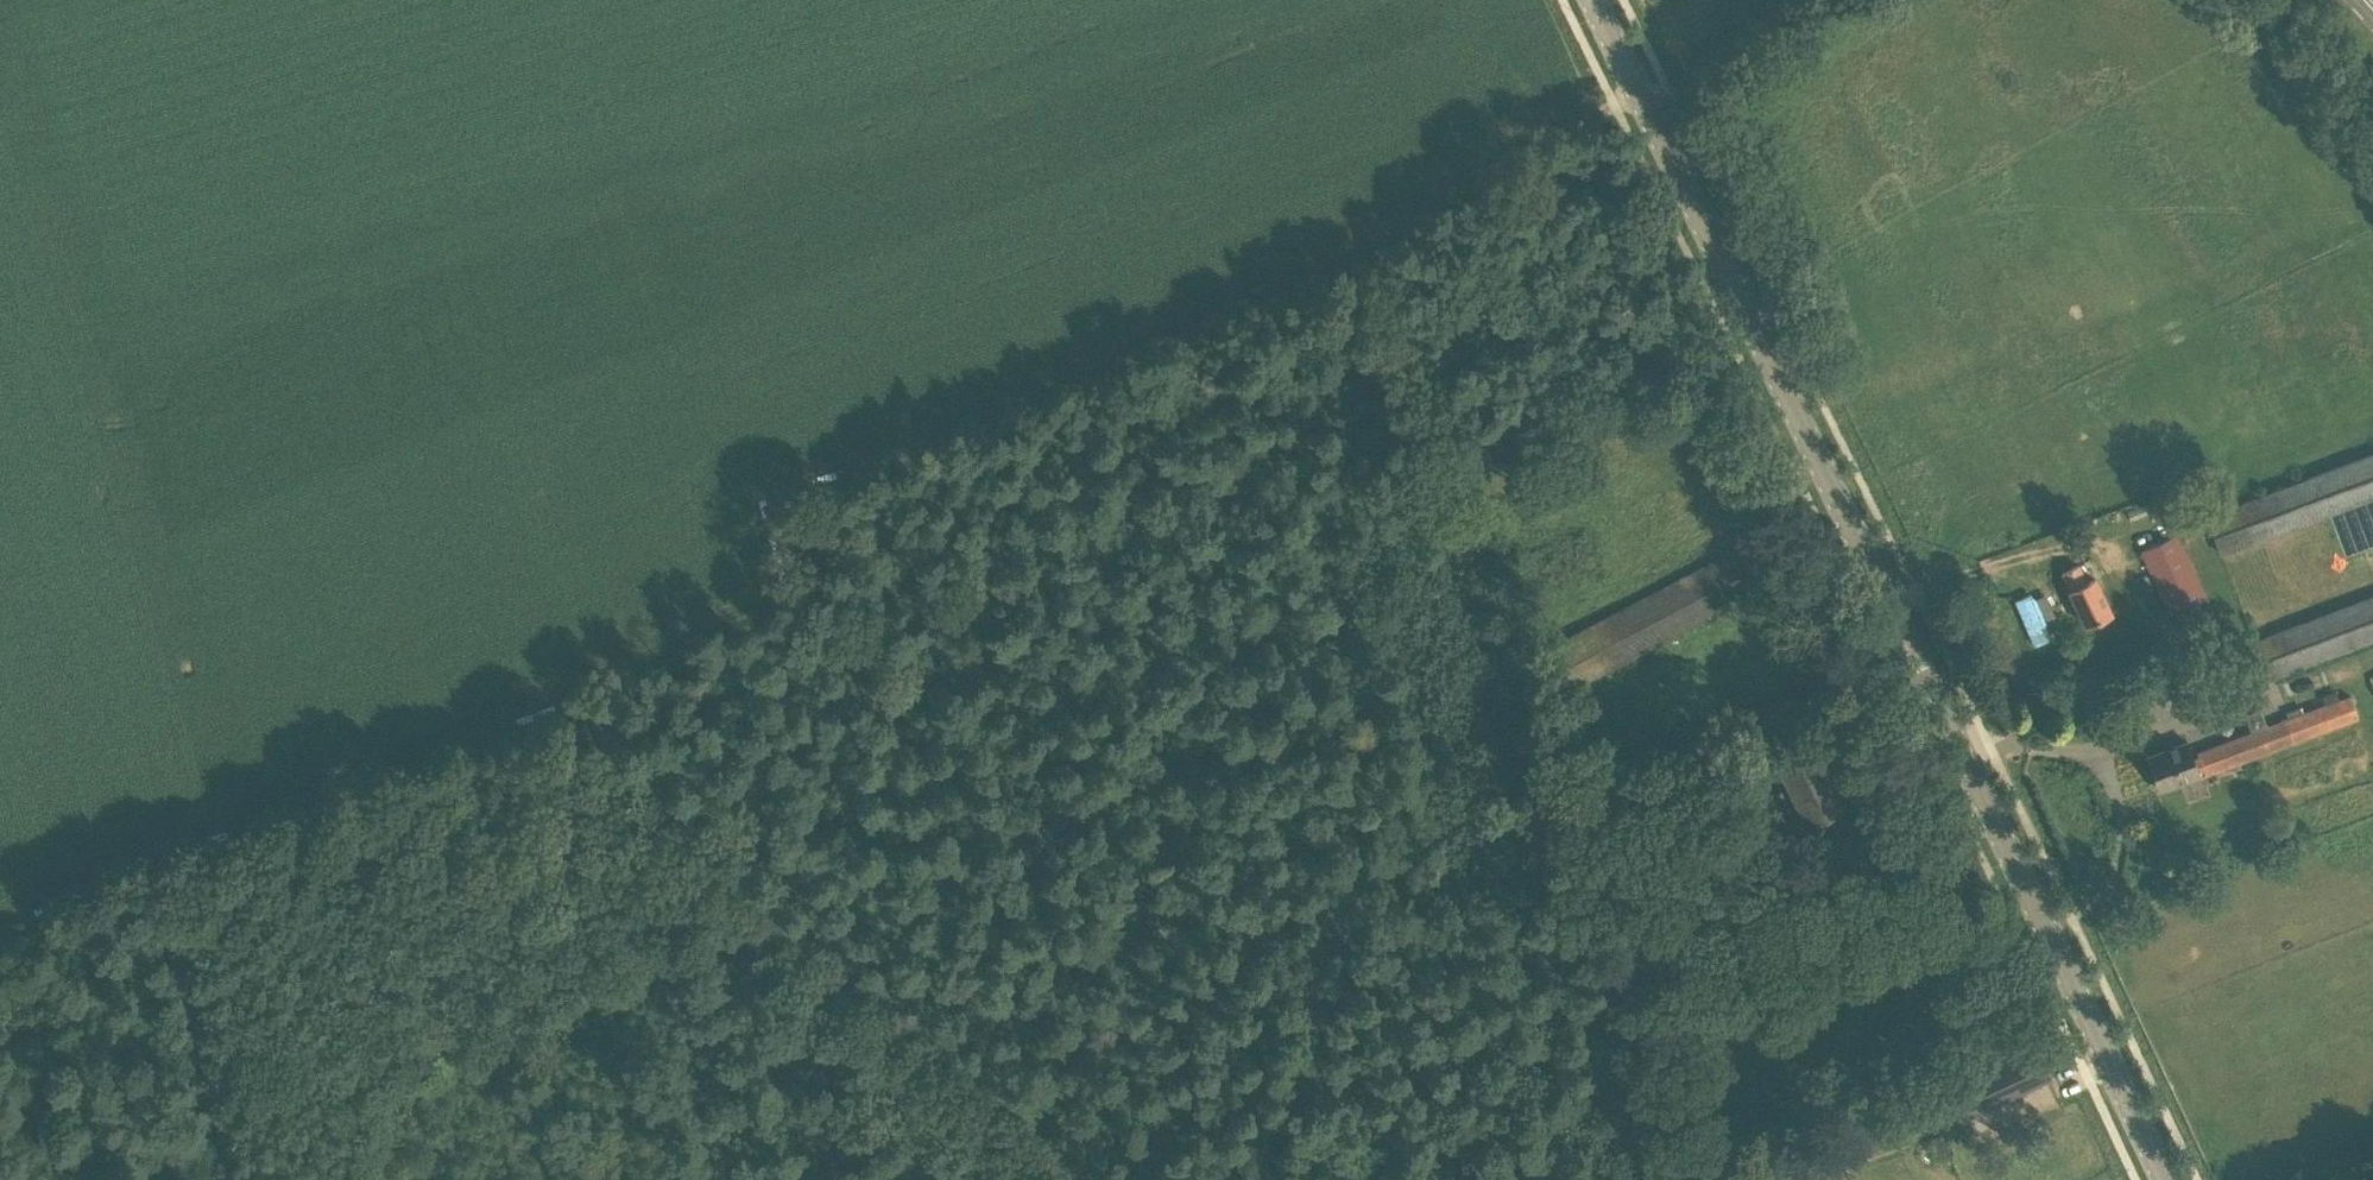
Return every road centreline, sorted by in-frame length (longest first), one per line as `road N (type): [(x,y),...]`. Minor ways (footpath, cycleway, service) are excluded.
road 1 (secondary): [(2167,1179),(1593,0)]

